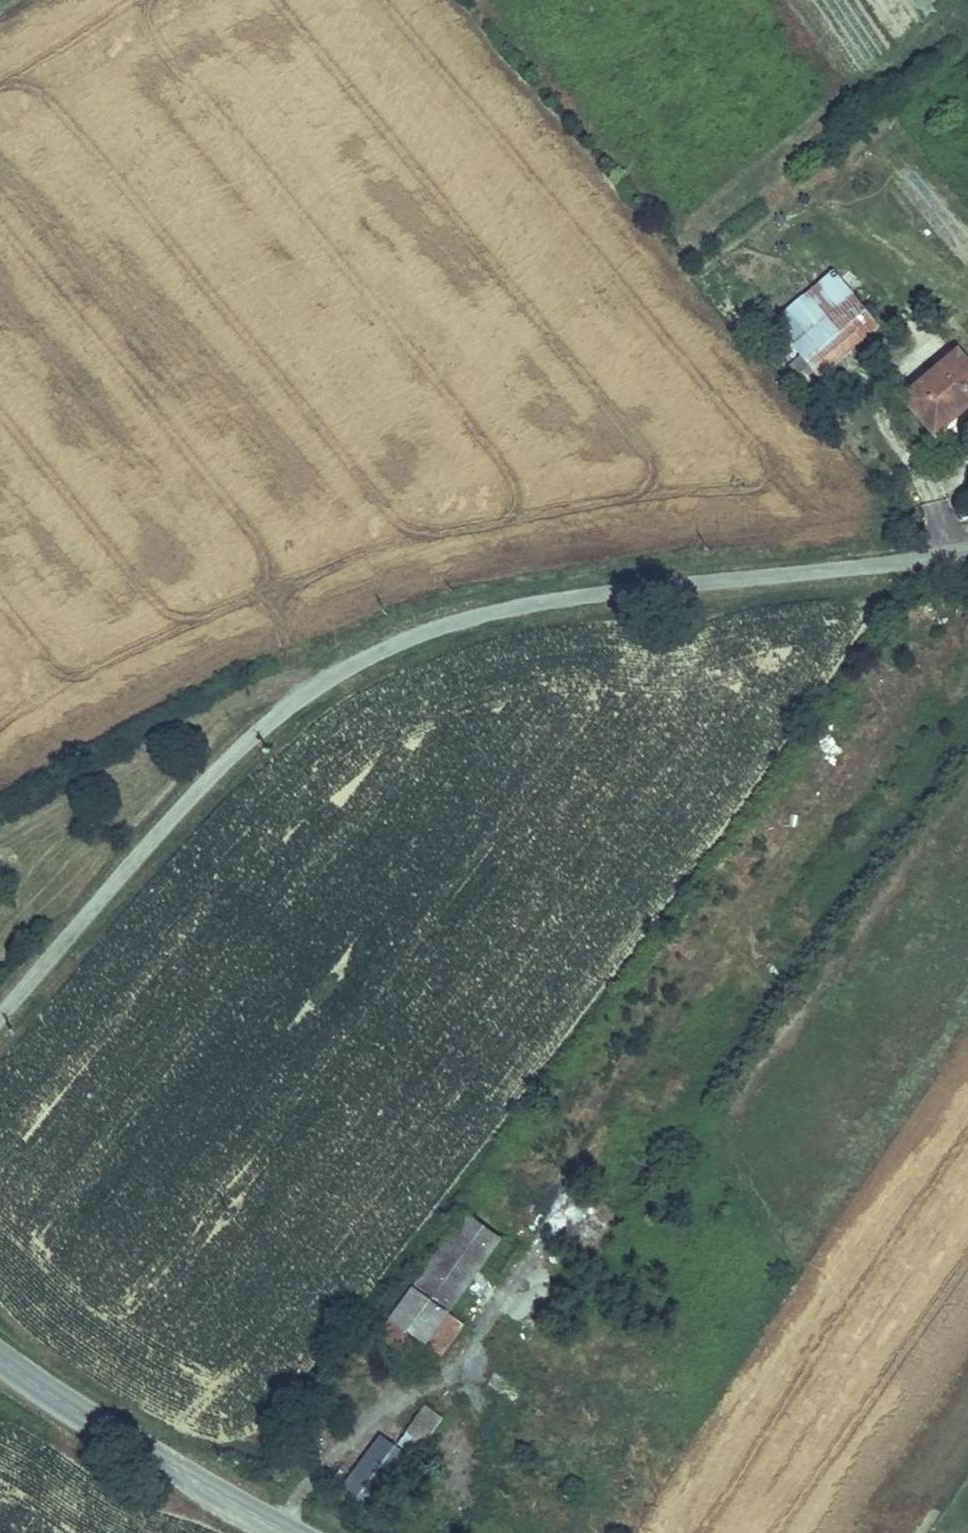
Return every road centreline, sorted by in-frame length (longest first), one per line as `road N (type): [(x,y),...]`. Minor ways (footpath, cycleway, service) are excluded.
road 1 (unclassified): [(0,1012),(225,756),(298,694),(363,658),(511,606),(967,552)]
road 2 (tertiary): [(0,1356),(290,1532)]

